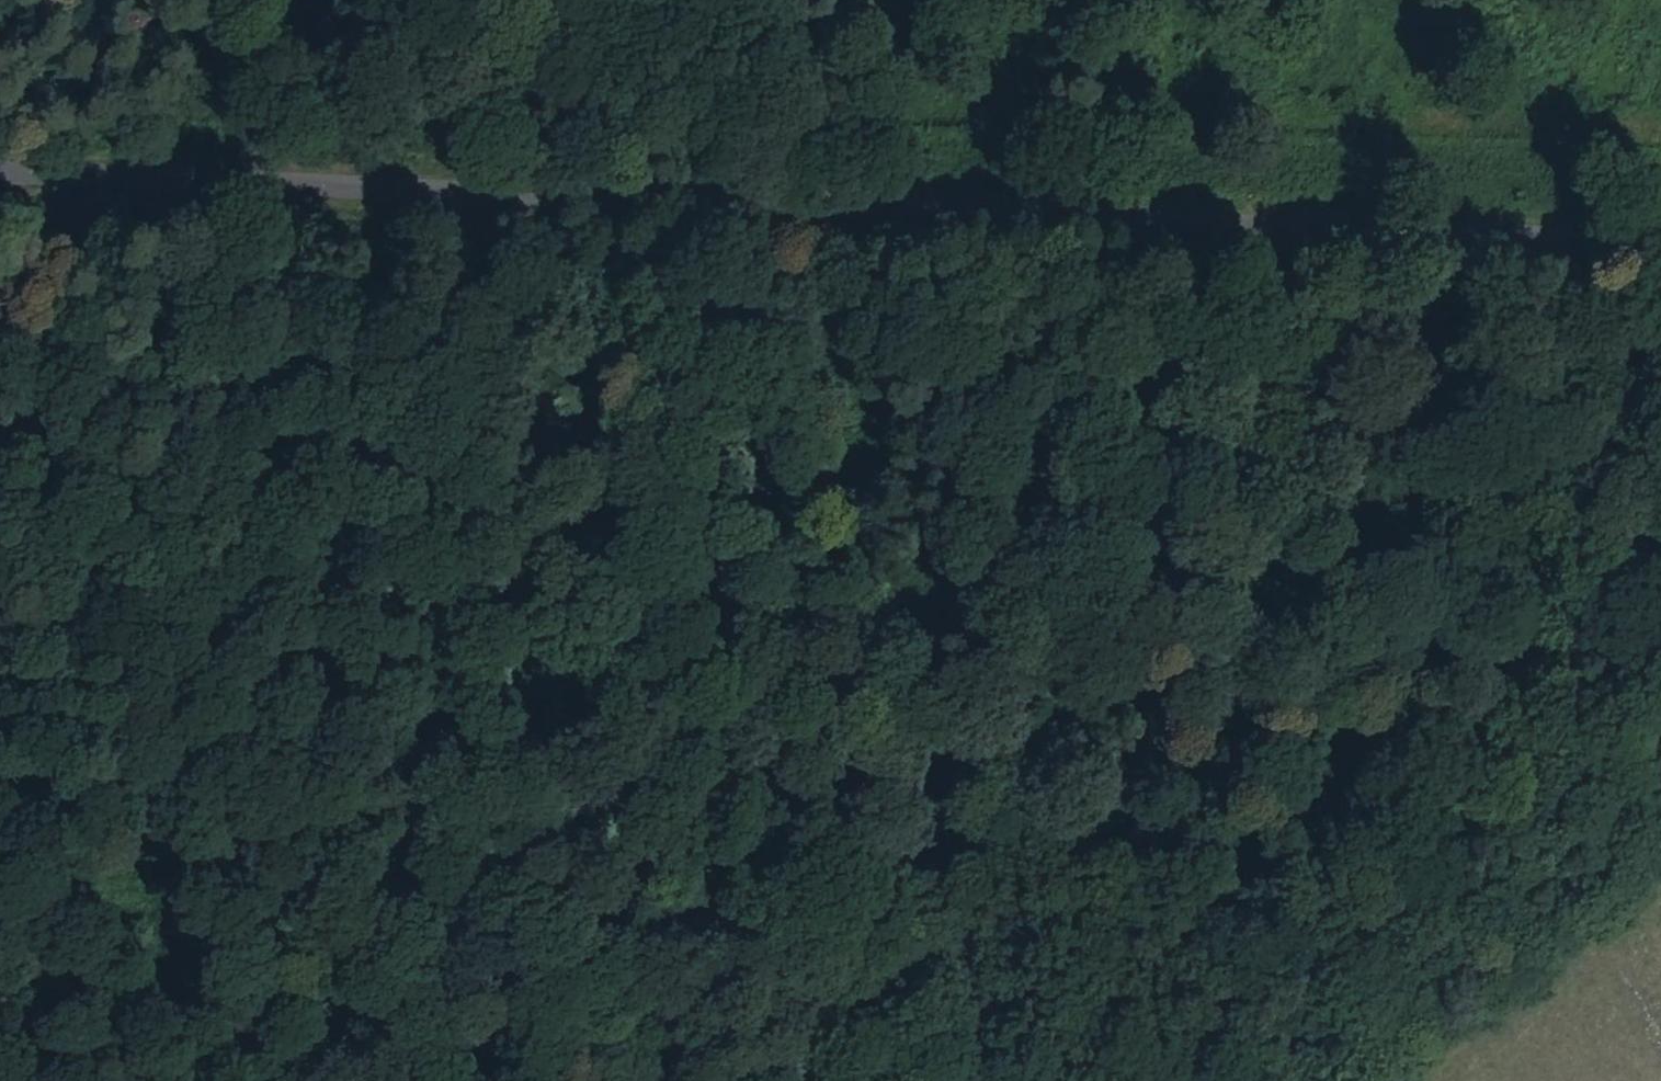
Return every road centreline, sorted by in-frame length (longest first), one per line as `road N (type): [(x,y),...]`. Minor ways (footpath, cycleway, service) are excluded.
road 1 (tertiary): [(1660,241),(0,173)]
road 2 (track): [(1660,801),(1615,850),(1280,1080)]

